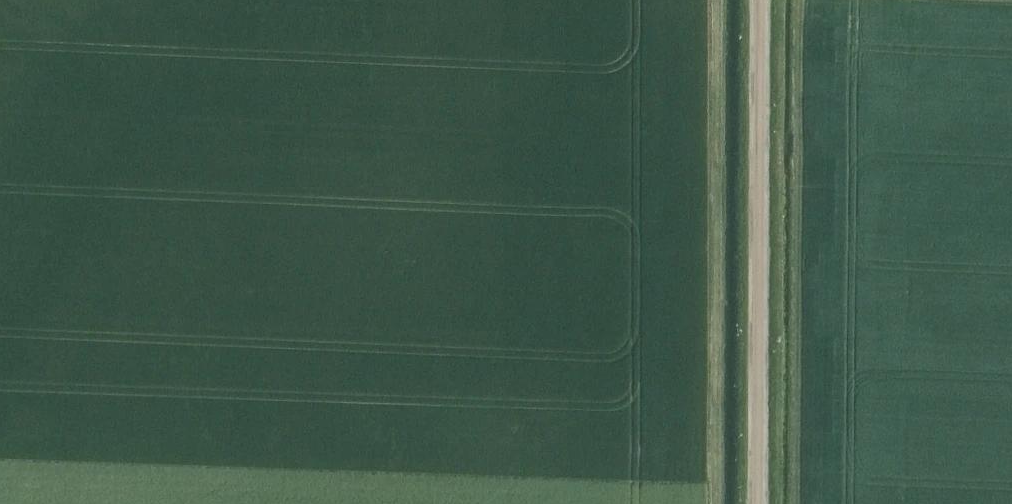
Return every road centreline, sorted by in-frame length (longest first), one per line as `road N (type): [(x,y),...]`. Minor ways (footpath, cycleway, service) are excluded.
road 1 (unclassified): [(760,503),(764,0)]

